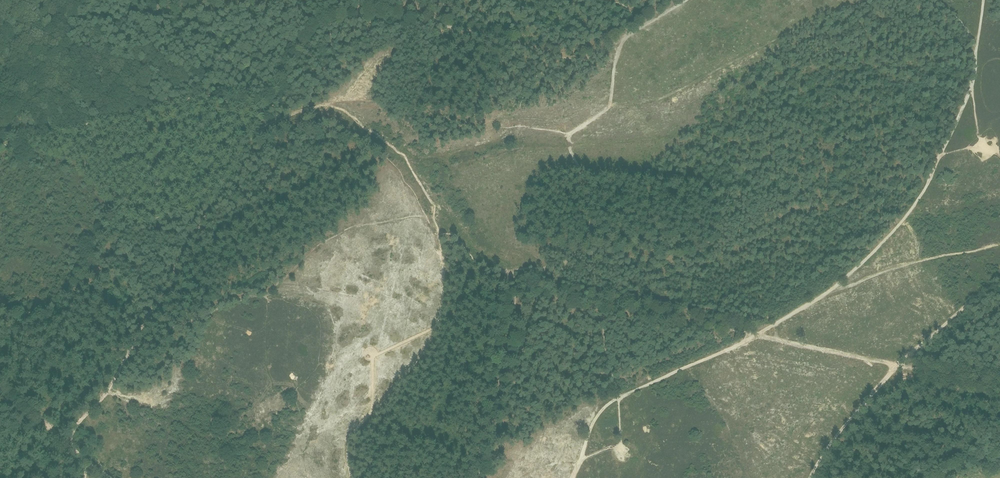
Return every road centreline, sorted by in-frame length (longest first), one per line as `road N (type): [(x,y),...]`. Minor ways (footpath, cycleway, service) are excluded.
road 1 (track): [(267,105),(192,97),(0,146)]
road 2 (track): [(620,397),(725,351),(826,294)]
road 3 (track): [(431,21),(325,23),(267,105)]
road 4 (track): [(431,21),(571,59),(616,45)]
road 5 (track): [(826,294),(899,266),(999,245)]
road 6 (track): [(758,335),(898,365)]
road 7 (track): [(810,477),(898,365)]
road 8 (track): [(898,365),(999,278)]

